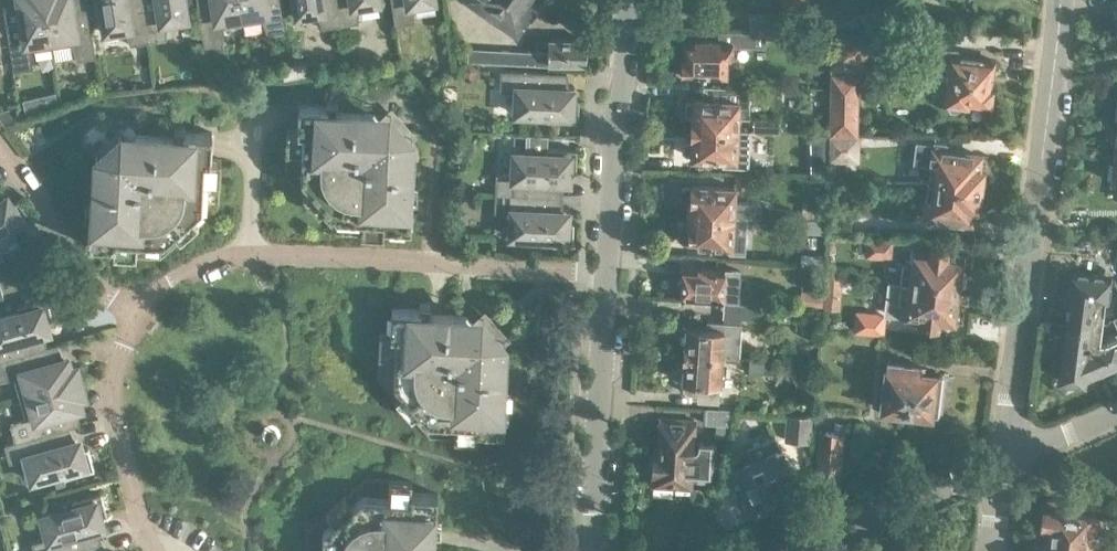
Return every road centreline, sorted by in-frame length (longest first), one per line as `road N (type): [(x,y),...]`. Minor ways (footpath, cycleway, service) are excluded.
road 1 (residential): [(134,318),(162,283),(205,262),(263,254),(605,273)]
road 2 (tertiary): [(1057,0),(1005,455)]
road 3 (residential): [(591,550),(605,273)]
road 4 (residential): [(605,273),(625,0)]
road 5 (residential): [(781,550),(1005,455)]
road 6 (residential): [(155,550),(111,415),(112,378),(134,318)]
road 7 (residential): [(134,318),(77,267),(0,142)]
road 8 (tertiary): [(1116,412),(1005,455)]

